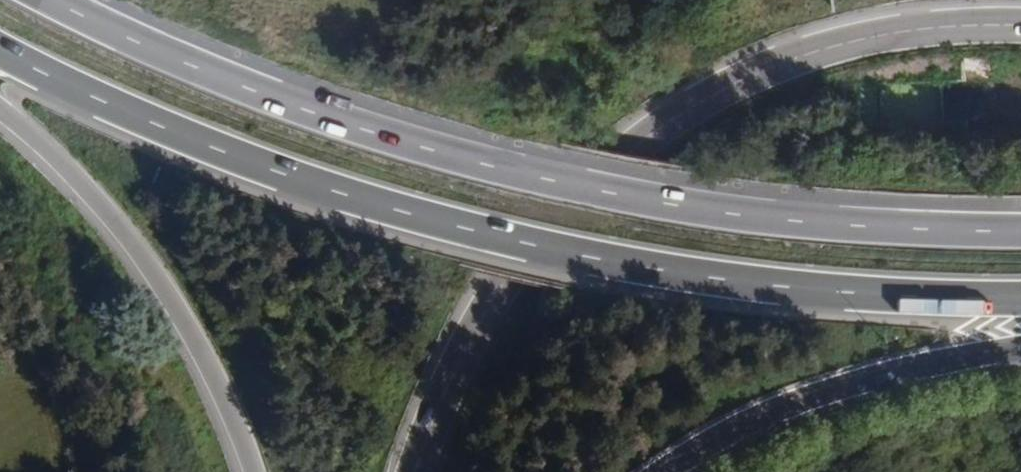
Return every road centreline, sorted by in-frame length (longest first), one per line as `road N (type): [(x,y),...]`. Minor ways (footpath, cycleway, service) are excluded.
road 1 (trunk): [(0,55),(290,181),(554,256),(710,279),(1020,300)]
road 2 (trunk): [(1020,233),(739,214),(585,187),(301,111),(42,0)]
road 3 (trunk): [(1020,26),(891,32),(786,57),(683,104),(589,171),(513,255),(450,356),(409,471)]
road 4 (trunk): [(0,108),(47,145),(122,226),(218,382),(252,471)]
road 5 (trunk): [(666,471),(761,418),(880,377),(1020,347)]

